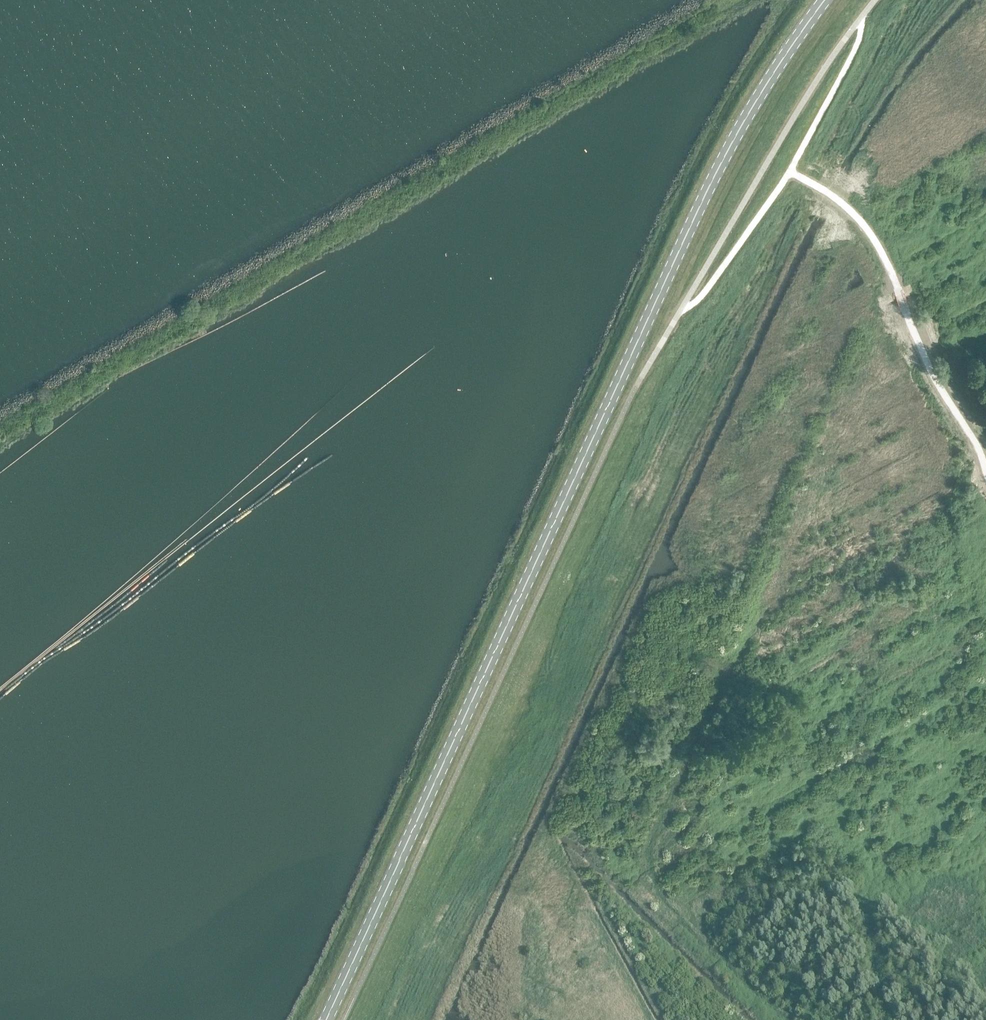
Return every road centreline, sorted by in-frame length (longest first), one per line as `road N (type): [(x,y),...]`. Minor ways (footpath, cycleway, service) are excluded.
road 1 (secondary): [(326,1019),(721,164),(825,0)]

